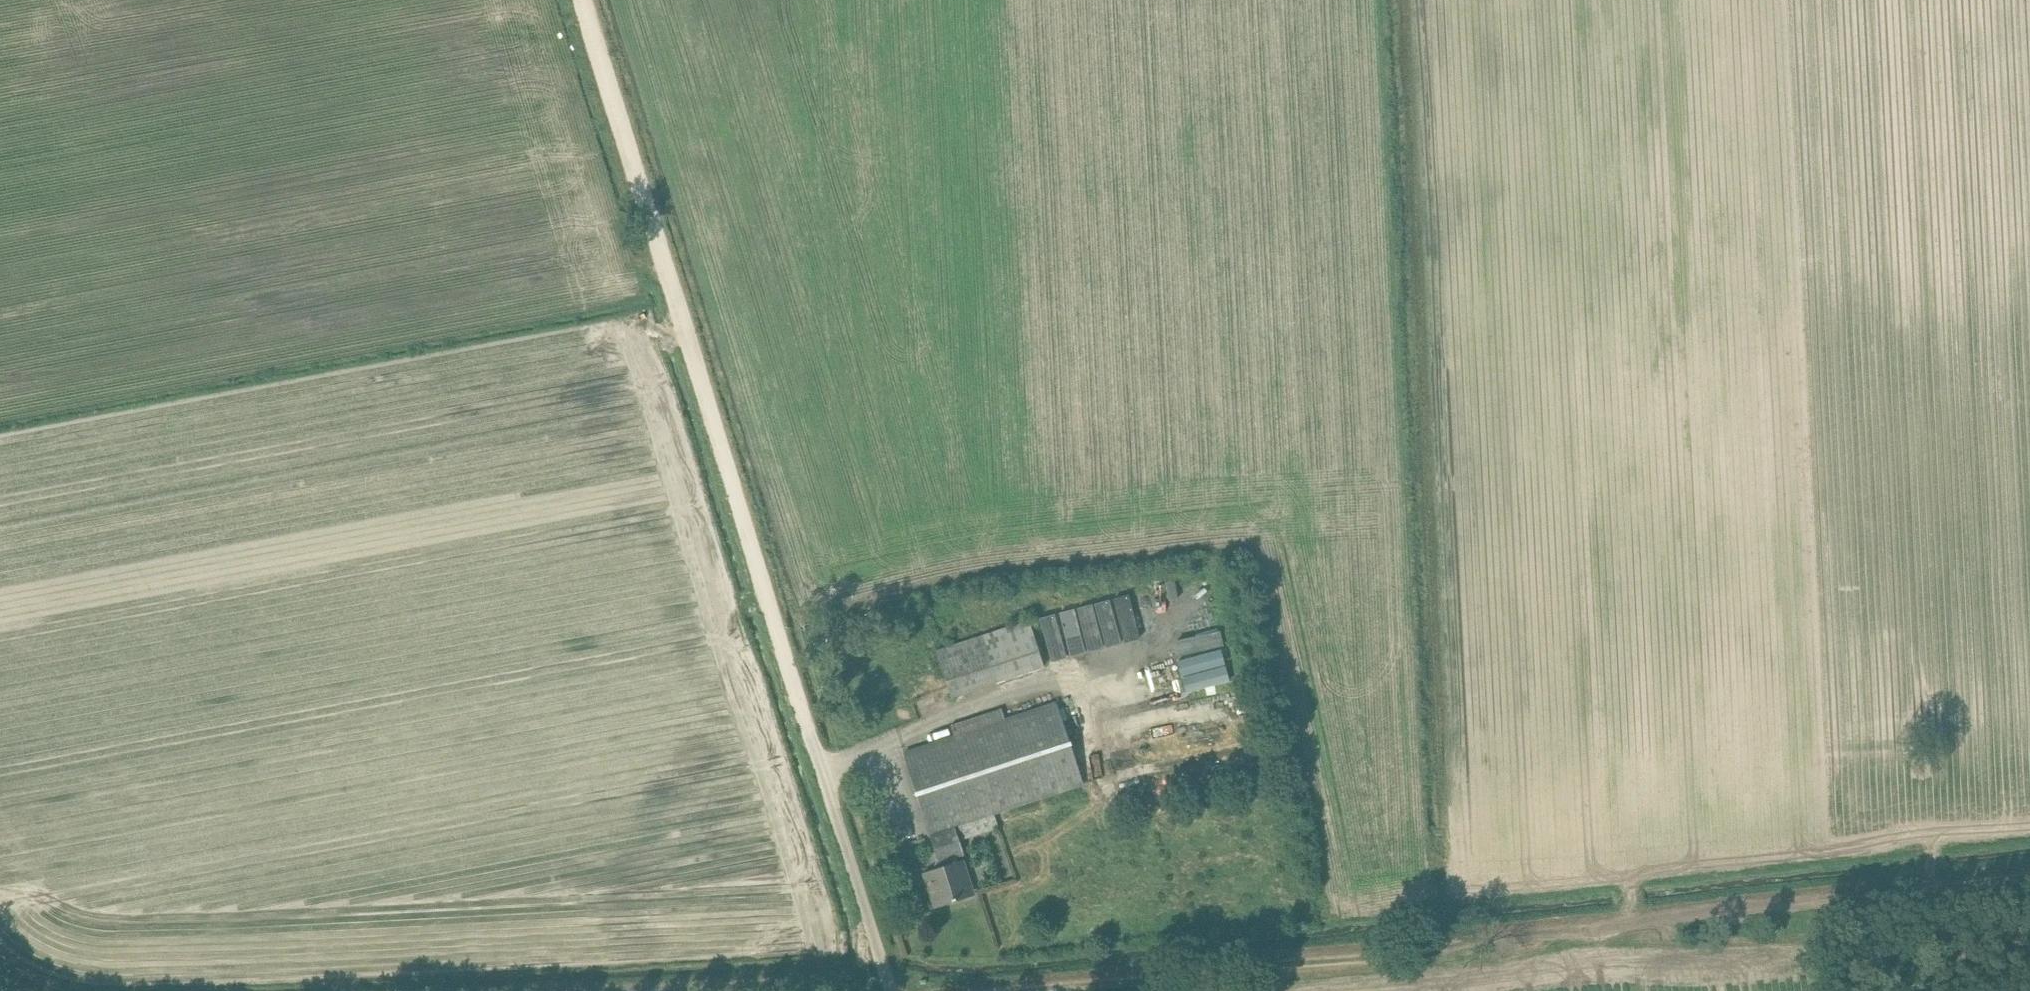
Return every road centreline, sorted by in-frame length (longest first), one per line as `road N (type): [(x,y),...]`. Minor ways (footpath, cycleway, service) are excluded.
road 1 (track): [(2029,874),(1036,990)]
road 2 (track): [(807,727),(580,0)]
road 3 (unclassified): [(893,990),(807,727)]

